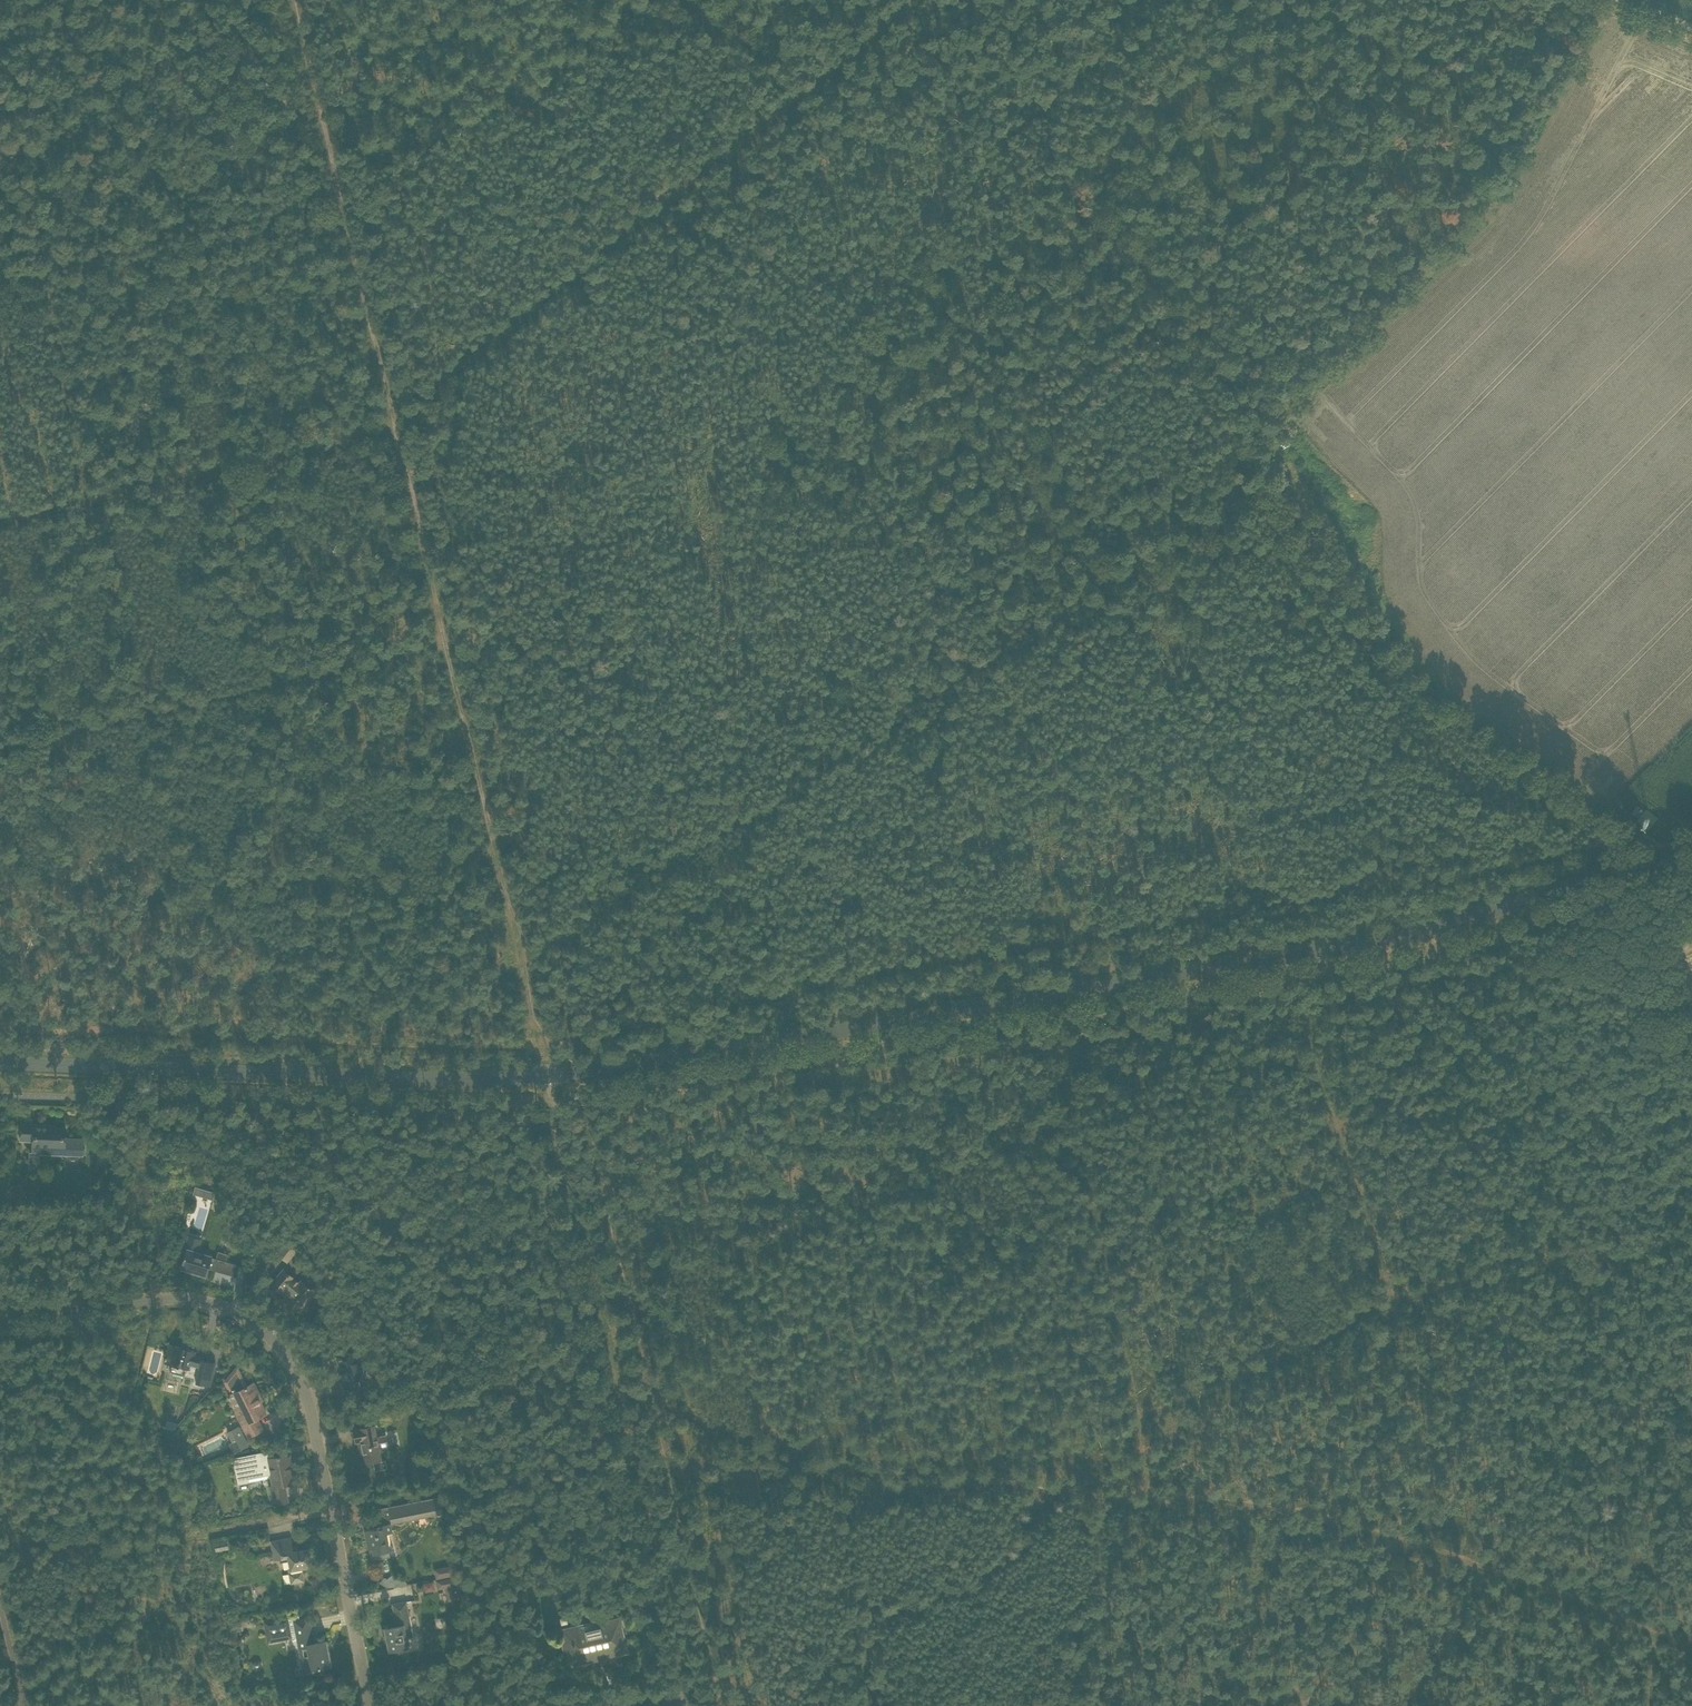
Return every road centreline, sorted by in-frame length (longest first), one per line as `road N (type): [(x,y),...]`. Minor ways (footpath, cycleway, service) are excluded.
road 1 (tertiary): [(0,1065),(549,1078),(1392,944),(1497,916),(1691,844)]
road 2 (unclassified): [(372,1705),(318,1413),(291,1351),(249,1314),(203,1297),(0,1318)]
road 3 (track): [(556,1111),(619,1414)]

